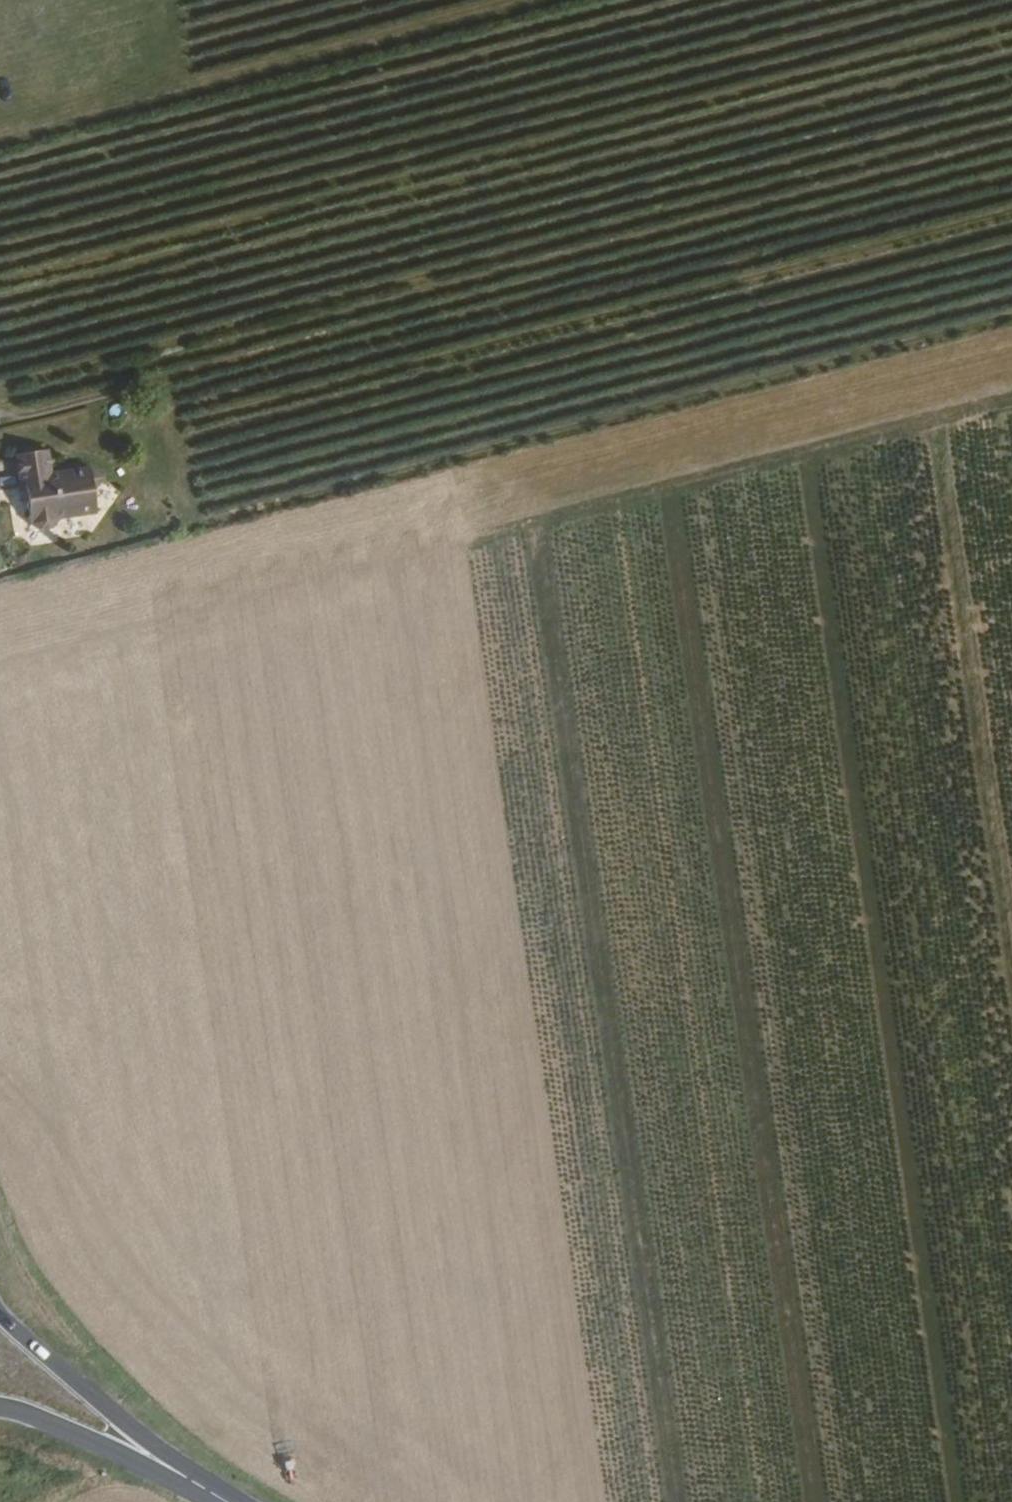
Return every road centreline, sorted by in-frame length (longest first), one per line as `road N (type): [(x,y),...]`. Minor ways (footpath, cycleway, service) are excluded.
road 1 (tertiary): [(143,1449),(0,1317)]
road 2 (tertiary): [(0,1413),(143,1449)]

